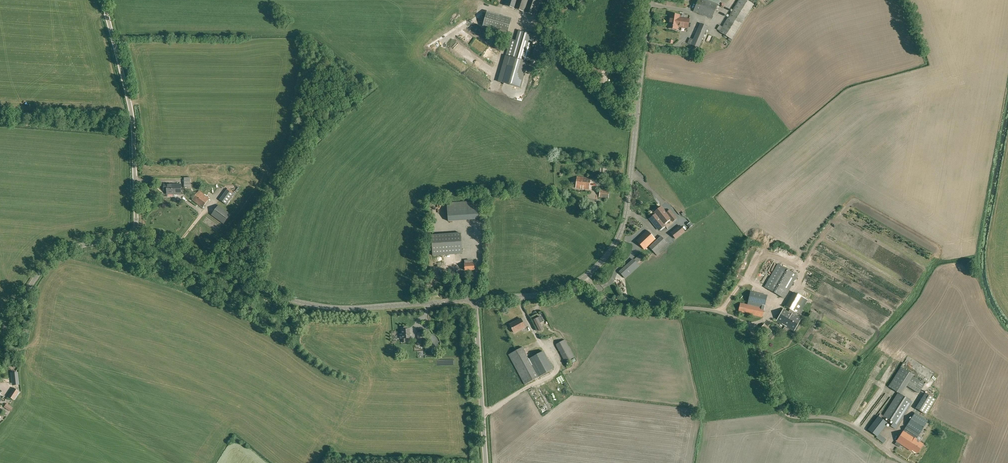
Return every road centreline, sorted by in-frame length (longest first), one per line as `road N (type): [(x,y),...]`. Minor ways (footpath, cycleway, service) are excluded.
road 1 (unclassified): [(907,462),(842,420),(788,411),(751,331),(735,317),(613,305),(585,277)]
road 2 (tertiary): [(134,236),(302,303),(476,301)]
road 3 (tertiary): [(585,277),(606,258),(625,218),(648,0)]
road 4 (unclassified): [(134,236),(131,113),(103,0)]
road 5 (tertiary): [(0,331),(45,263),(134,236)]
road 6 (unclassified): [(487,462),(476,301)]

